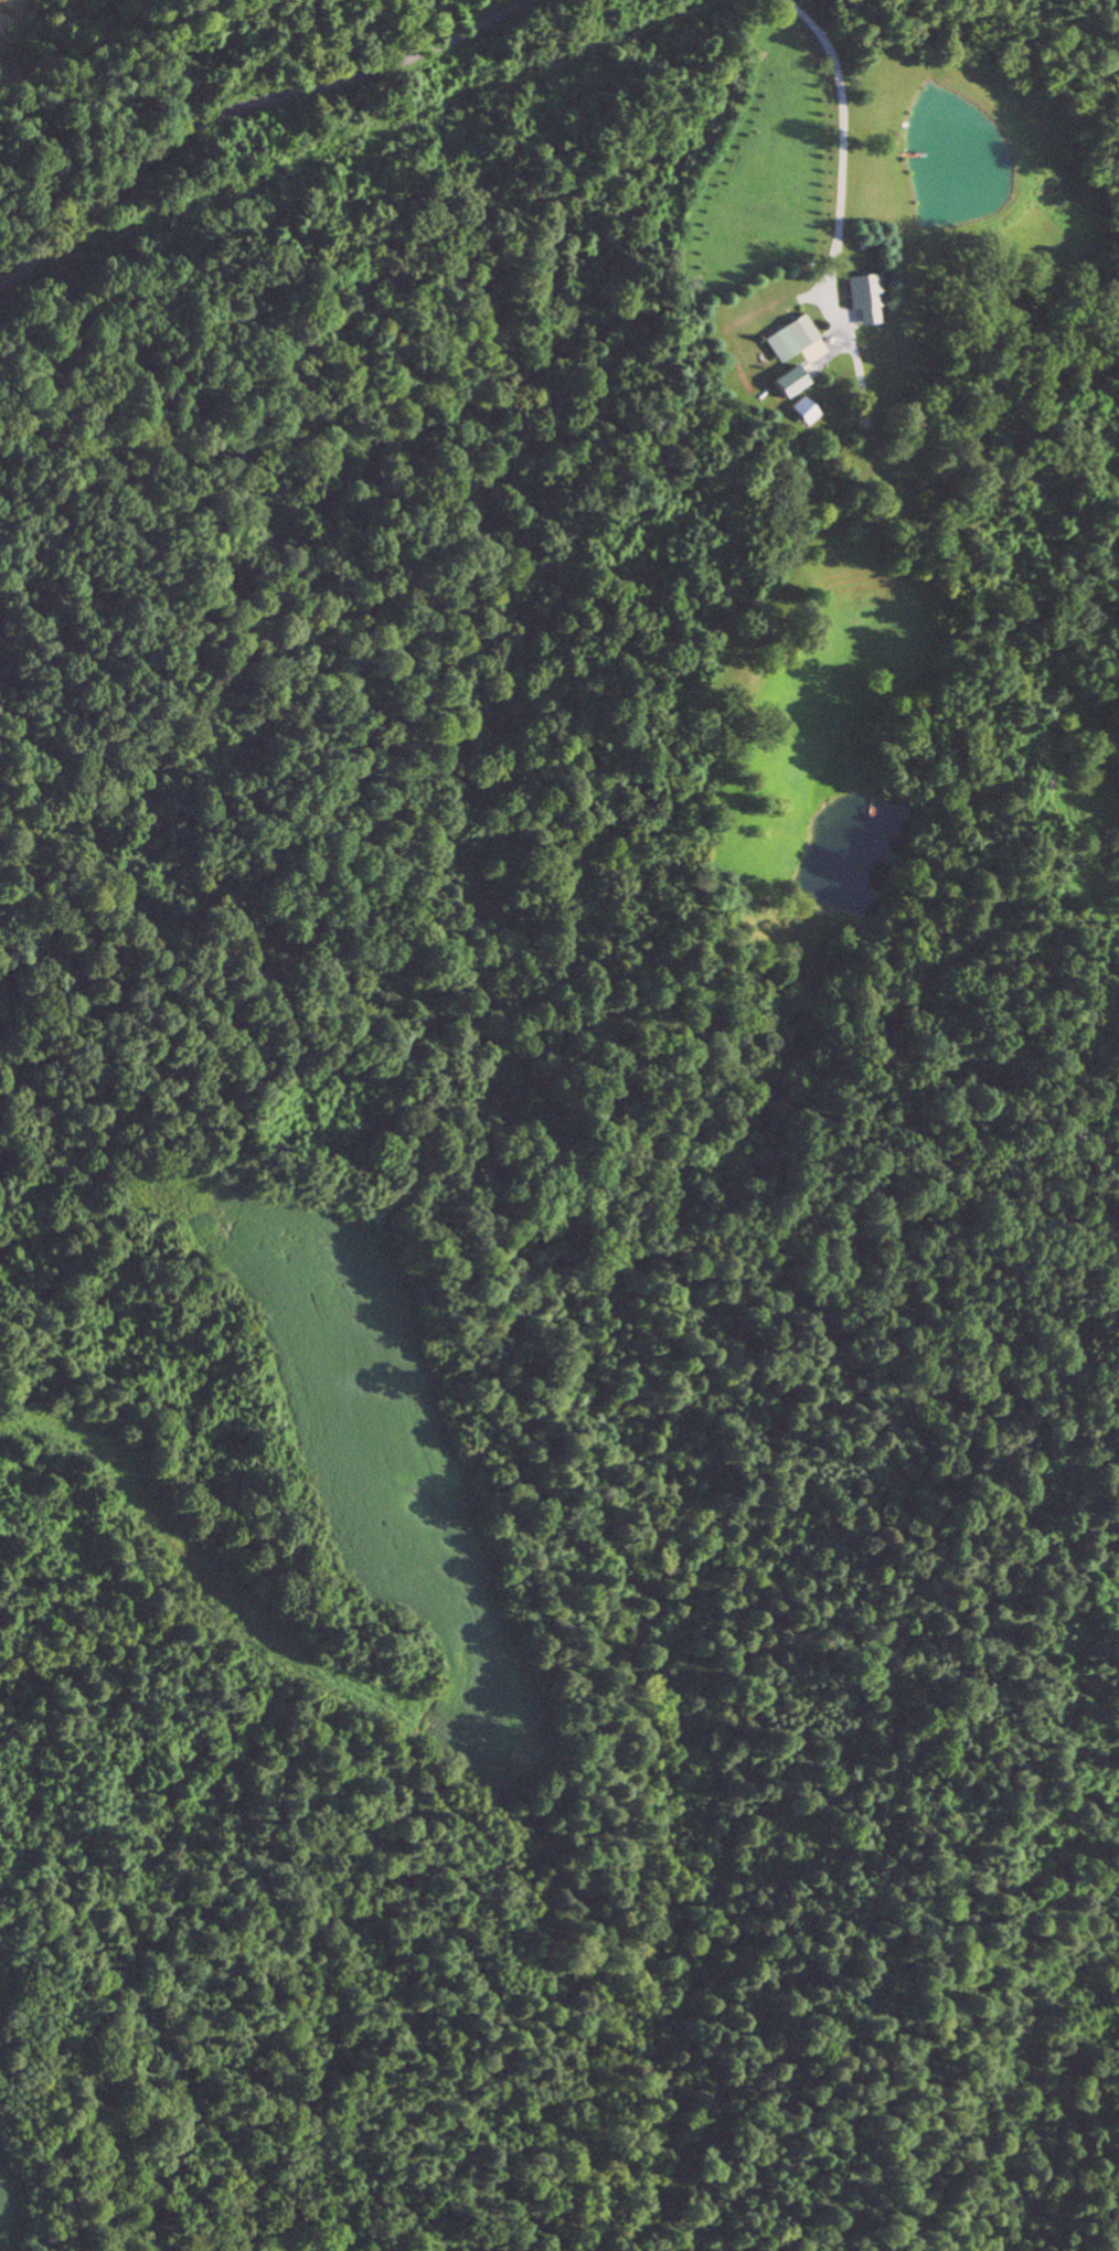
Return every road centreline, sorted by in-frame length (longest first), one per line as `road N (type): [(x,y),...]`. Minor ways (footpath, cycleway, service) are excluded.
road 1 (residential): [(720,0),(764,106),(814,174),(811,301),(755,398),(614,548)]
road 2 (residential): [(534,0),(324,87),(224,115),(173,141),(0,292)]

